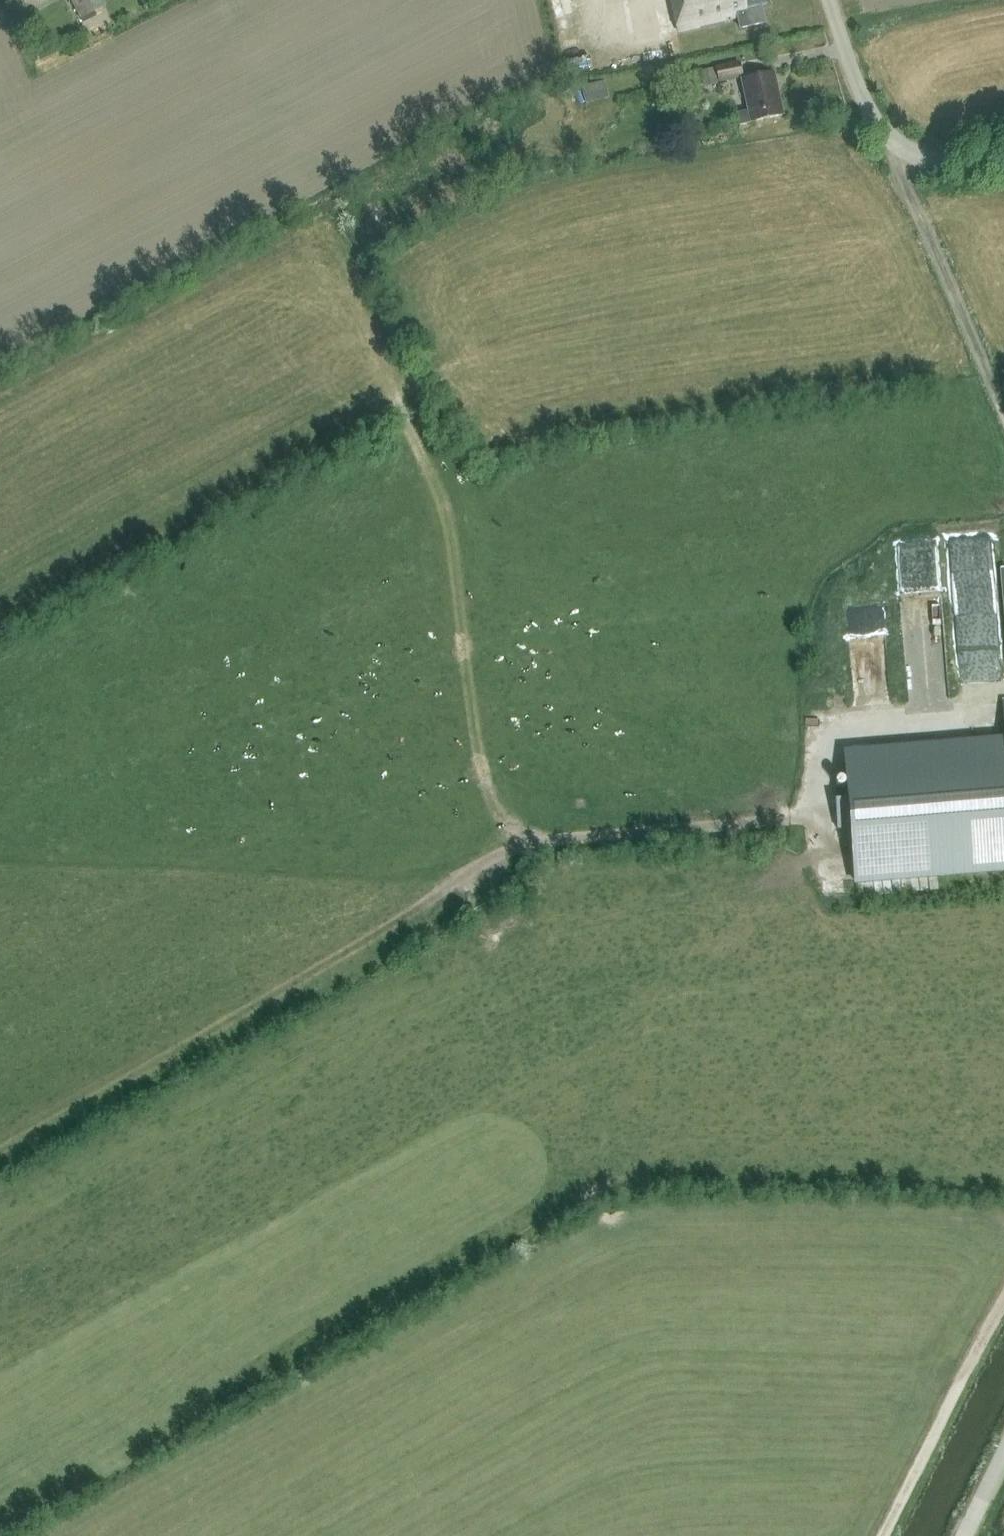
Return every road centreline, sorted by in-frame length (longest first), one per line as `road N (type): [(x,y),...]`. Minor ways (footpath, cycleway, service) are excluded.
road 1 (unclassified): [(835,0),(883,142),(1003,130)]

